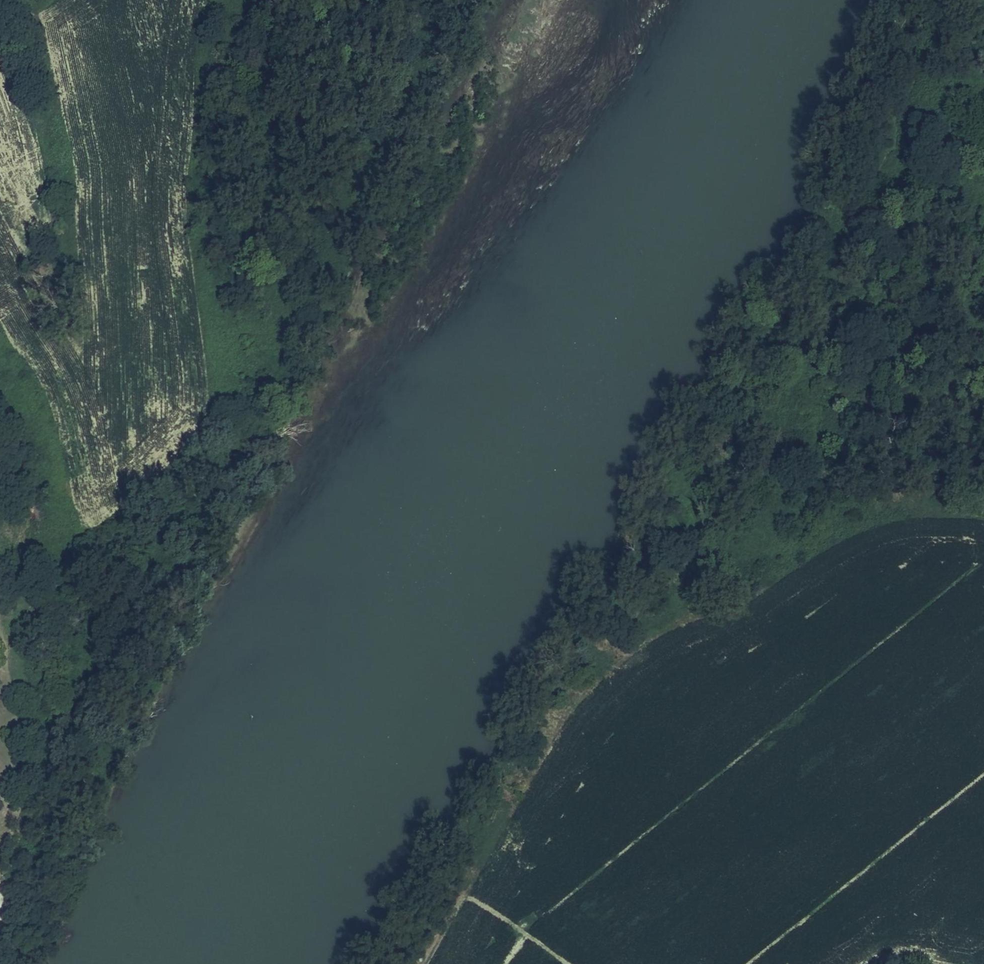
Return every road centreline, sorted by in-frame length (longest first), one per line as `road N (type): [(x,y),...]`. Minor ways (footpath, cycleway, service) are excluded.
road 1 (track): [(575,963),(461,890),(580,685),(609,650),(635,575)]

